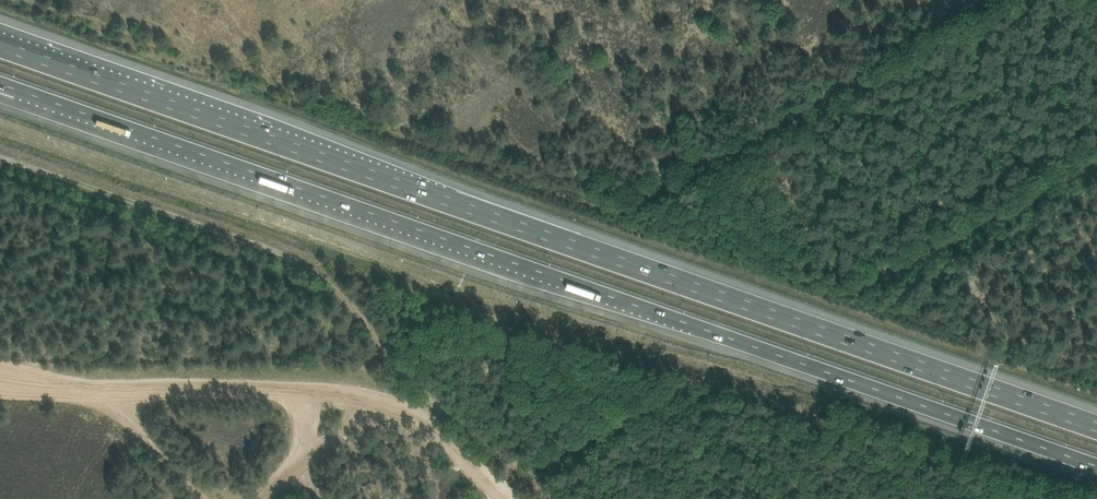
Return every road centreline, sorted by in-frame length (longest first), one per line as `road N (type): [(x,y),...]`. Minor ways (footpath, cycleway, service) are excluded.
road 1 (motorway): [(0,83),(1096,466)]
road 2 (motorway): [(1096,427),(0,45)]
road 3 (track): [(565,498),(488,443),(312,264),(0,158)]
road 4 (track): [(308,379),(0,379)]
road 5 (track): [(509,498),(420,411),(360,383),(308,379)]
road 6 (track): [(261,498),(303,445),(308,379)]

